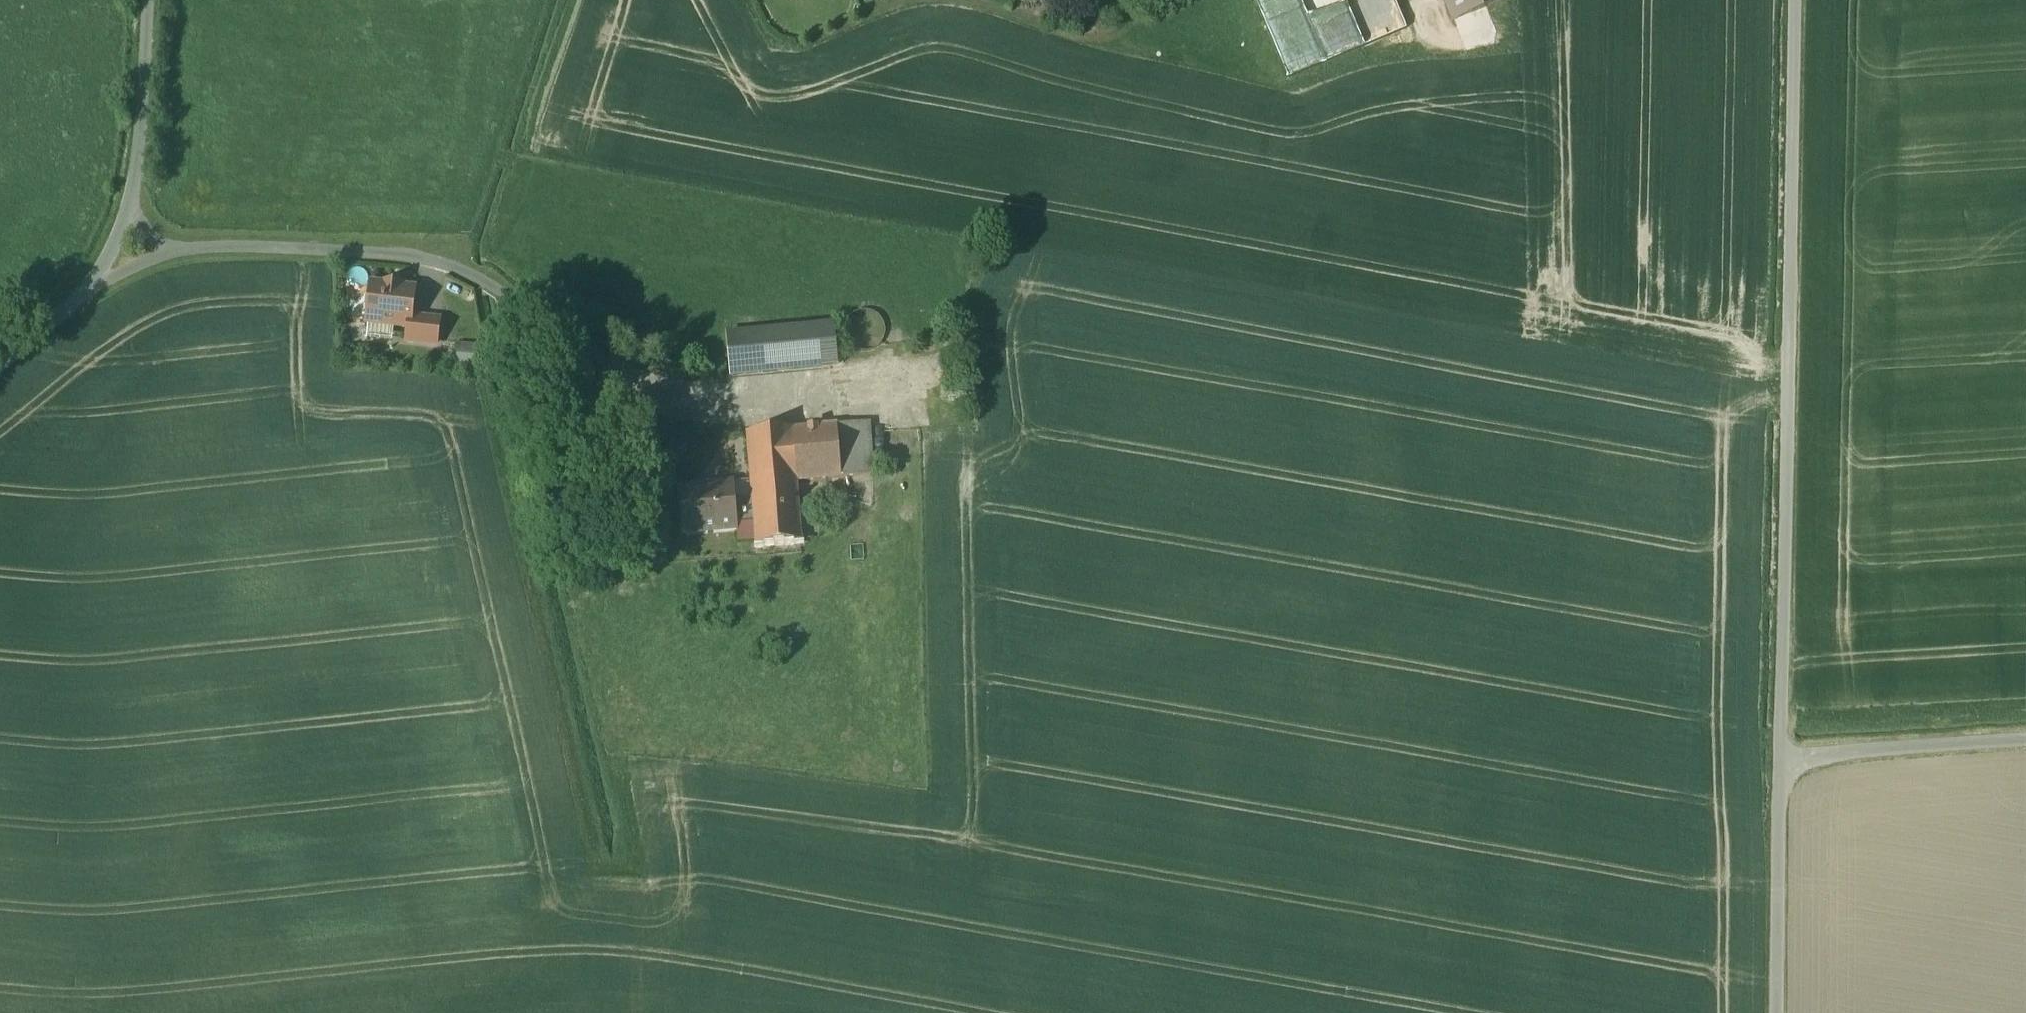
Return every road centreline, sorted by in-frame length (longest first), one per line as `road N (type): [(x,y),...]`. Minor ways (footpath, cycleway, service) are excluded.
road 1 (unclassified): [(1777,1012),(1778,0)]
road 2 (unclassified): [(149,0),(126,212),(99,269),(0,353)]
road 3 (track): [(1780,759),(2025,741)]

